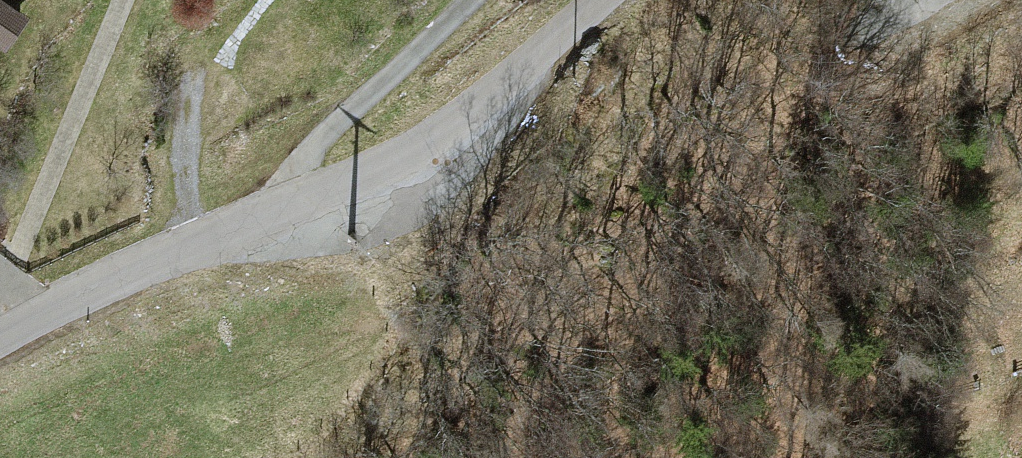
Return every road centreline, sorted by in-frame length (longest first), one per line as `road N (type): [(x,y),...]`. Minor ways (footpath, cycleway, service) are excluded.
road 1 (unclassified): [(289,203),(421,212),(577,176),(911,0)]
road 2 (unclassified): [(289,203),(461,122),(599,0)]
road 3 (unclassified): [(0,342),(107,282),(289,203)]
road 4 (track): [(217,61),(194,90),(187,118),(192,245)]

